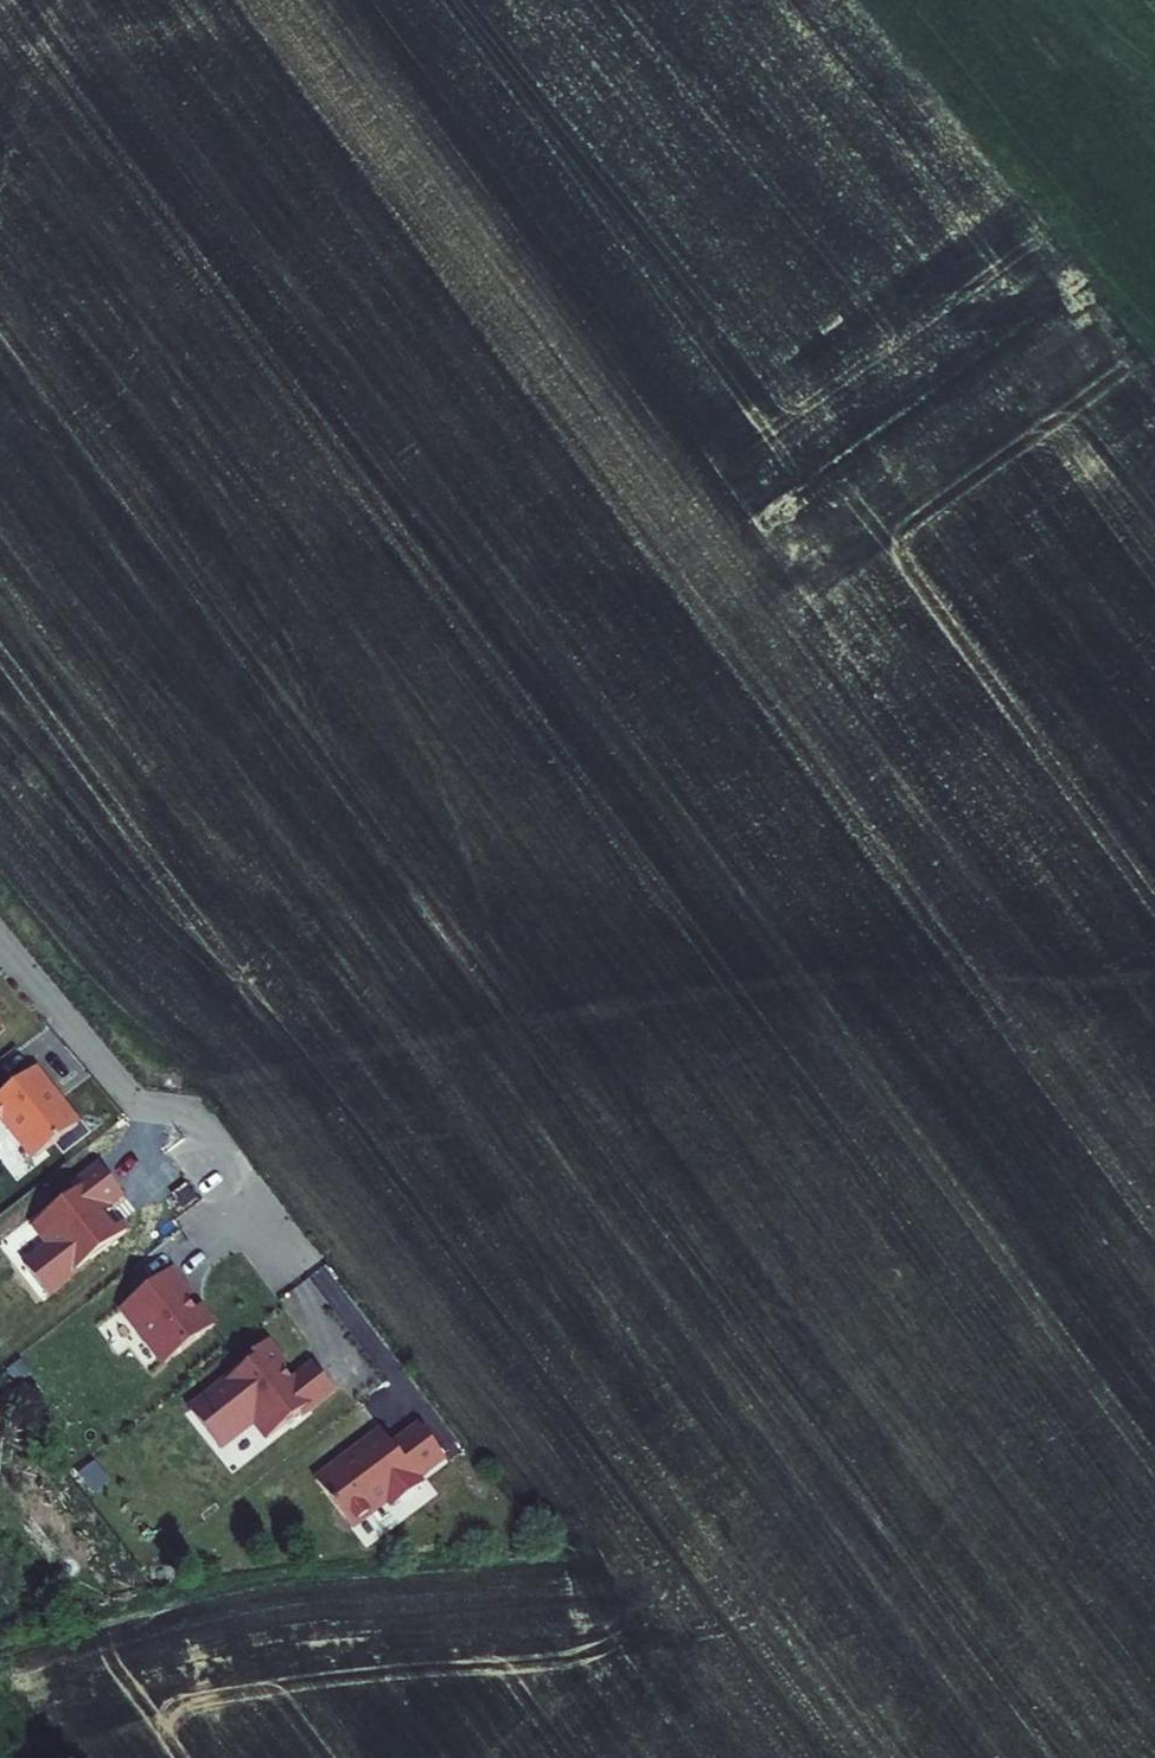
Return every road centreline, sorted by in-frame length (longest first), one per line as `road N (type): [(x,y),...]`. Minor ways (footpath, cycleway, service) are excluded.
road 1 (residential): [(0,940),(123,1091),(191,1117),(305,1263)]

